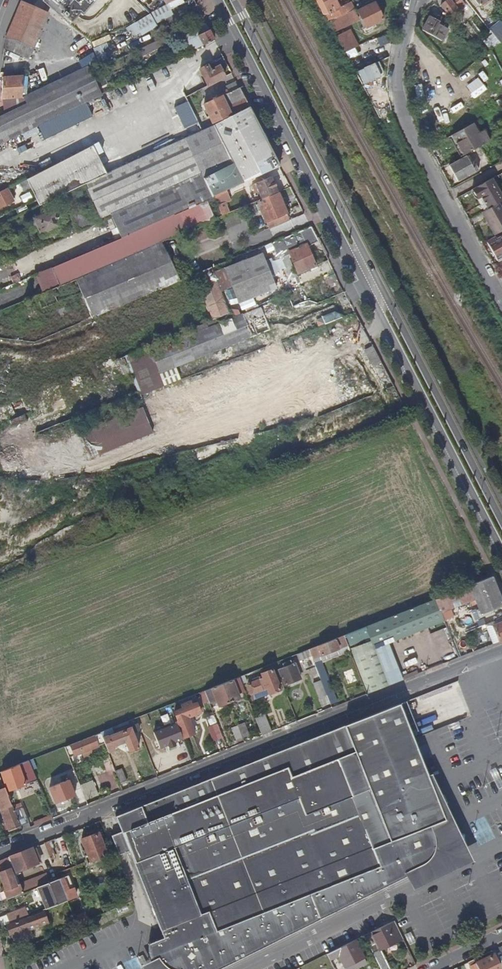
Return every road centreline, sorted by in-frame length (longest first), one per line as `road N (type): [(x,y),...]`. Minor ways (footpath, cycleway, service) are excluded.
road 1 (secondary): [(220,0),(501,551)]
road 2 (secondary): [(501,521),(234,0)]
road 3 (unclassified): [(501,653),(0,851)]
road 4 (residential): [(418,0),(398,76),(401,105),(413,143),(501,302)]

